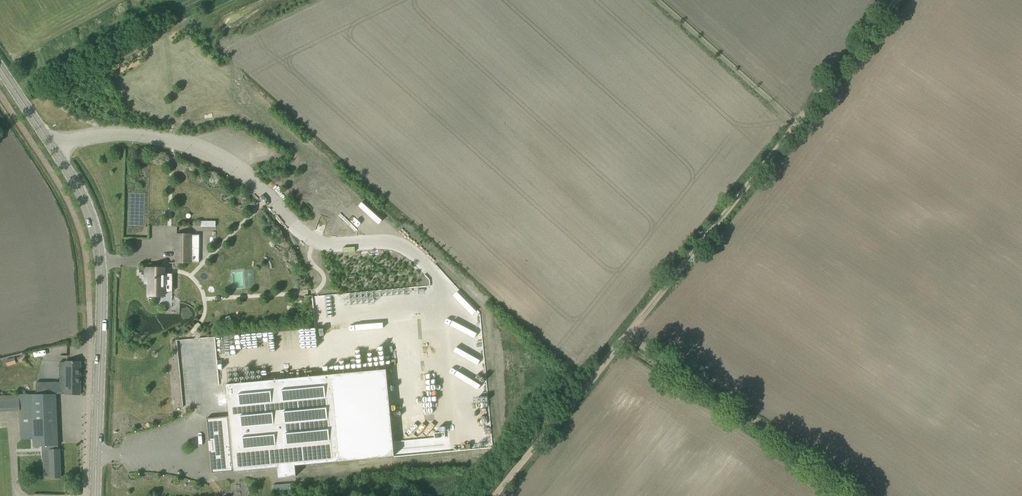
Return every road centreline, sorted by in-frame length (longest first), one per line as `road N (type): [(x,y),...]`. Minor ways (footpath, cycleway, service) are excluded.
road 1 (secondary): [(95,495),(95,232),(81,194),(0,69)]
road 2 (track): [(899,0),(626,337)]
road 3 (track): [(626,337),(870,495)]
road 4 (track): [(495,495),(626,337)]

